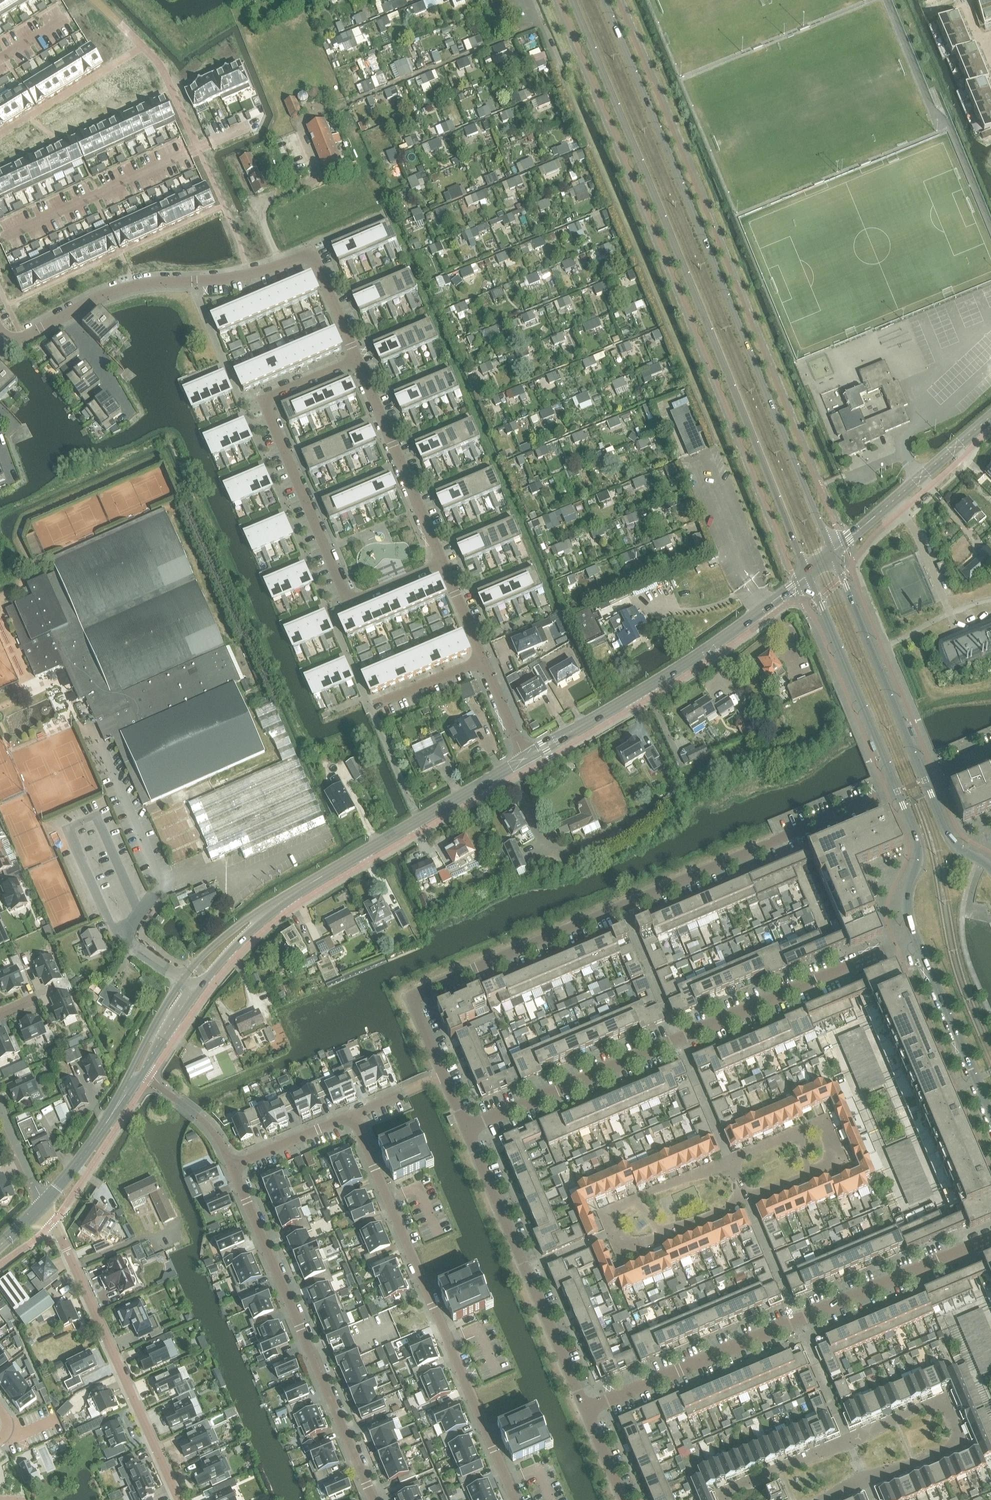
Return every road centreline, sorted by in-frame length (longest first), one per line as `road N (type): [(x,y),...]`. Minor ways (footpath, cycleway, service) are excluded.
road 1 (residential): [(897,789),(411,995),(466,1127)]
road 2 (tertiary): [(573,0),(807,572)]
road 3 (tertiary): [(833,551),(605,0)]
road 4 (residential): [(466,1127),(916,939)]
road 5 (residential): [(585,1409),(990,1237)]
road 6 (residential): [(442,562),(347,601),(263,397),(355,357)]
road 7 (residential): [(353,1115),(515,1499)]
road 8 (residential): [(355,357),(310,251),(247,275),(109,291),(62,315)]
road 9 (residential): [(233,1166),(374,1499)]
road 10 (tertiary): [(525,757),(707,647),(807,572)]
road 11 (residential): [(180,1499),(45,1203)]
road 12 (residential): [(466,1127),(585,1409)]
road 13 (tertiary): [(285,900),(525,757)]
road 14 (tertiary): [(924,778),(833,551)]
road 15 (tertiary): [(285,900),(247,917),(191,966),(128,1077)]
road 16 (tertiary): [(807,572),(897,789)]
road 17 (tertiary): [(141,1076),(231,947),(285,900)]
road 18 (residential): [(442,562),(355,357)]
road 19 (tertiary): [(833,551),(990,416)]
road 20 (tertiary): [(916,939),(990,1118)]
road 21 (tertiary): [(897,789),(921,855),(908,912),(916,939)]
road 22 (residential): [(233,1166),(200,1118),(141,1076)]
road 23 (residential): [(353,1115),(233,1166)]

